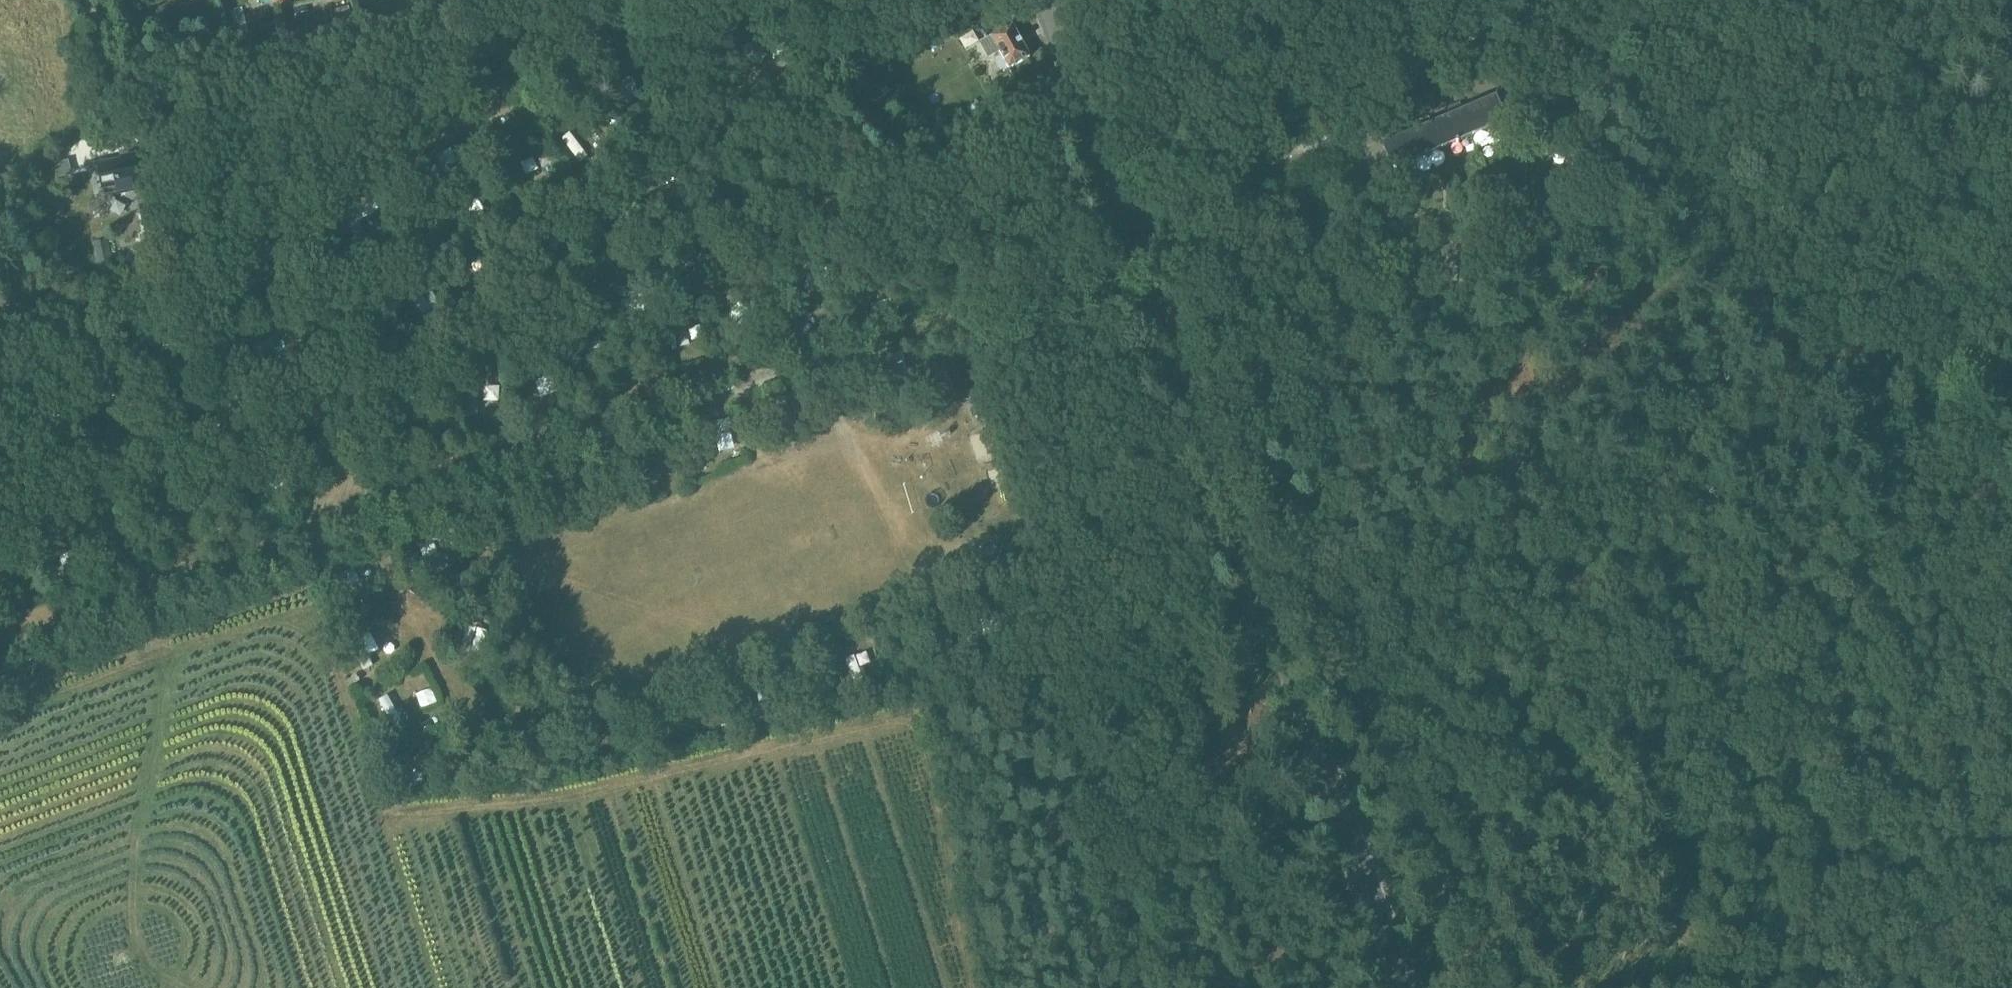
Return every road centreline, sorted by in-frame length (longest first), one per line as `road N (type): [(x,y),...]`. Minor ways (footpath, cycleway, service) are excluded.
road 1 (track): [(0,674),(279,572),(833,319),(846,298),(1118,198)]
road 2 (unclassified): [(1398,987),(1047,0)]

